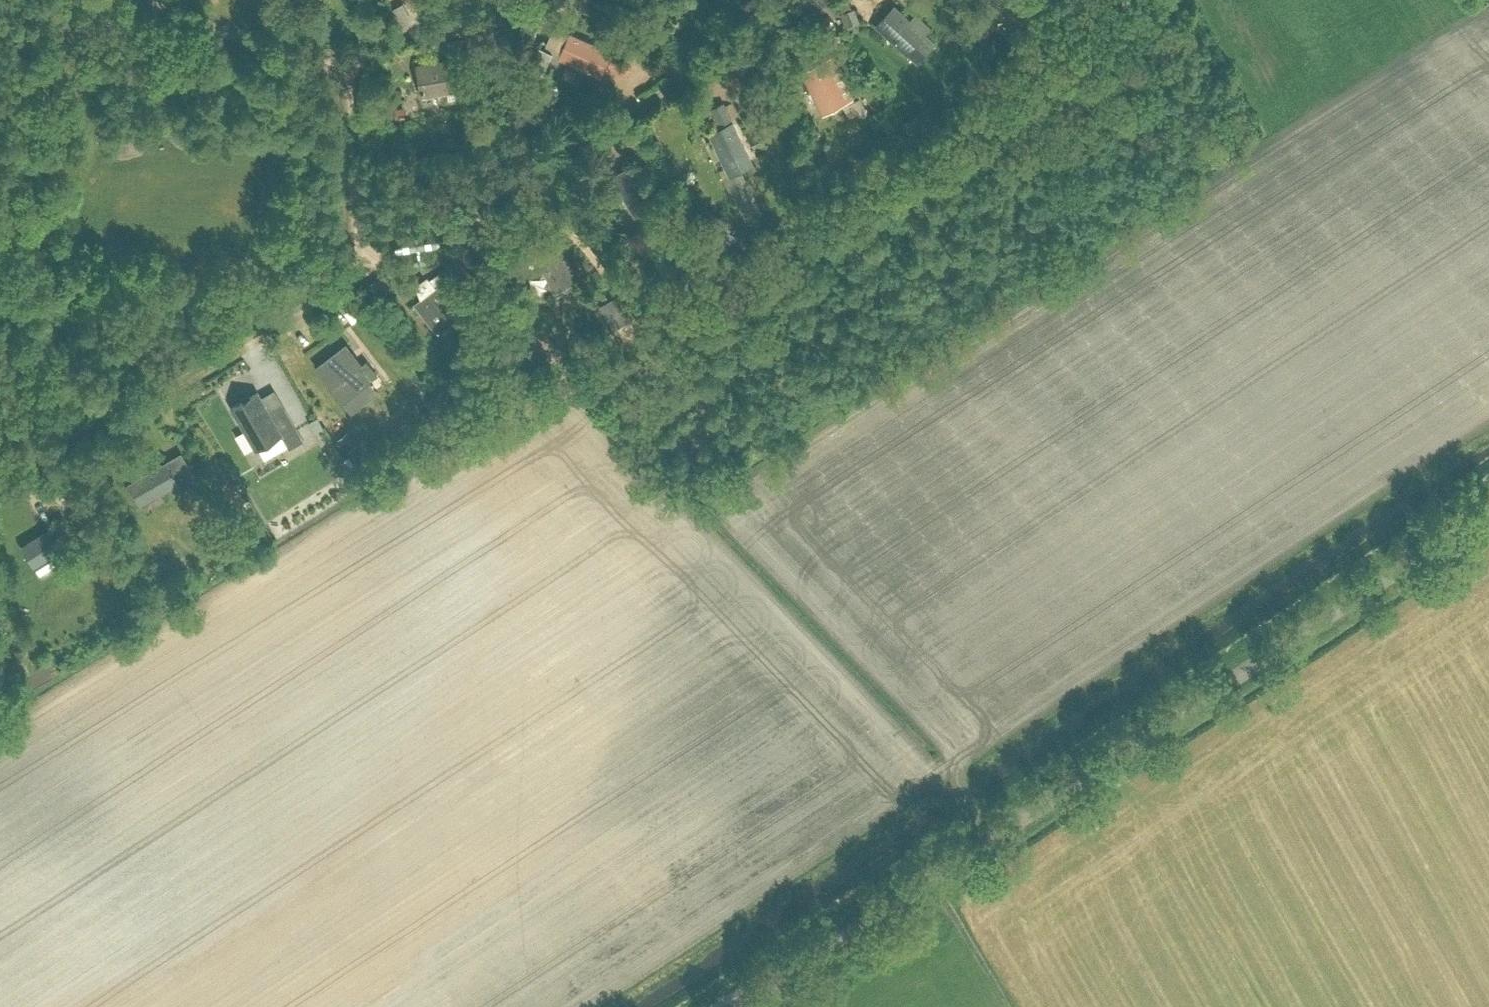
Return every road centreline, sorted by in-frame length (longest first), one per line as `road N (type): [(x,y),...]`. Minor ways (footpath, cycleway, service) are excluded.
road 1 (unclassified): [(729,1006),(1488,509)]

